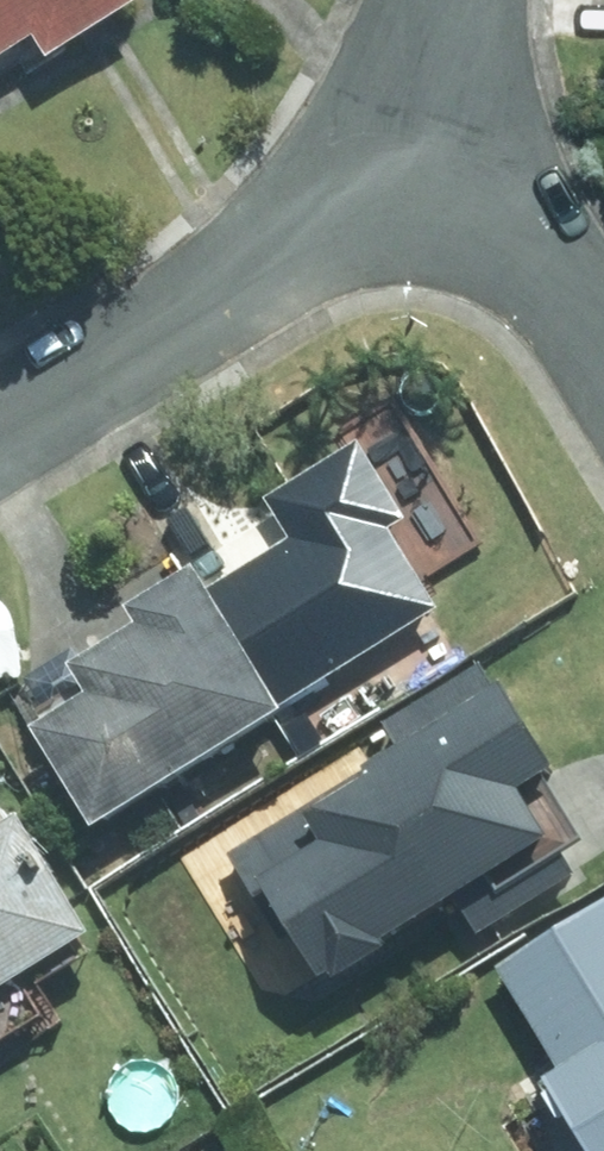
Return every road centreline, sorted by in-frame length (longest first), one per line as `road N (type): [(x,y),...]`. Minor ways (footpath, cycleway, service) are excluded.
road 1 (residential): [(0,436),(465,151)]
road 2 (residential): [(603,372),(465,151)]
road 3 (residential): [(465,151),(477,0)]

